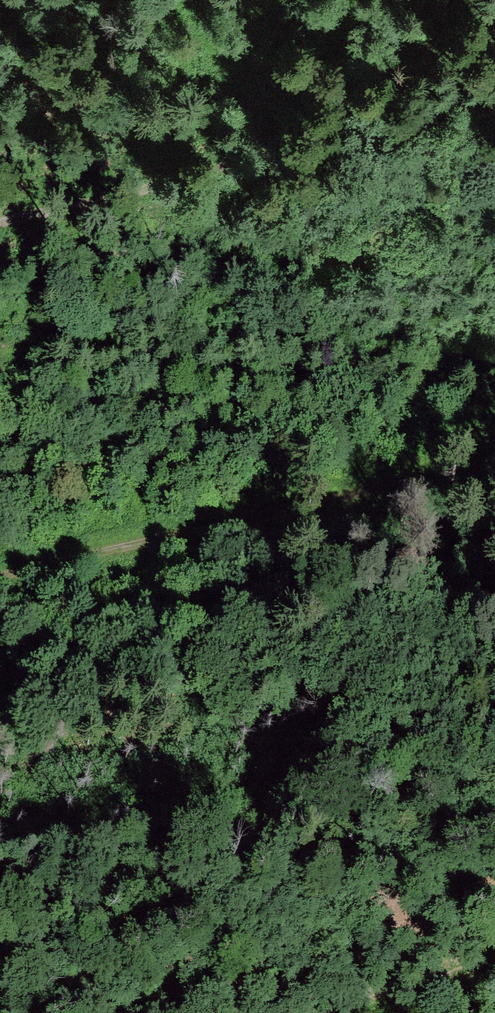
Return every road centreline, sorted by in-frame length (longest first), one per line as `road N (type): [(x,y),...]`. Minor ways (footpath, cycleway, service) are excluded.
road 1 (track): [(0,577),(202,534),(494,452)]
road 2 (track): [(494,96),(0,218)]
road 3 (track): [(172,1012),(494,924)]

